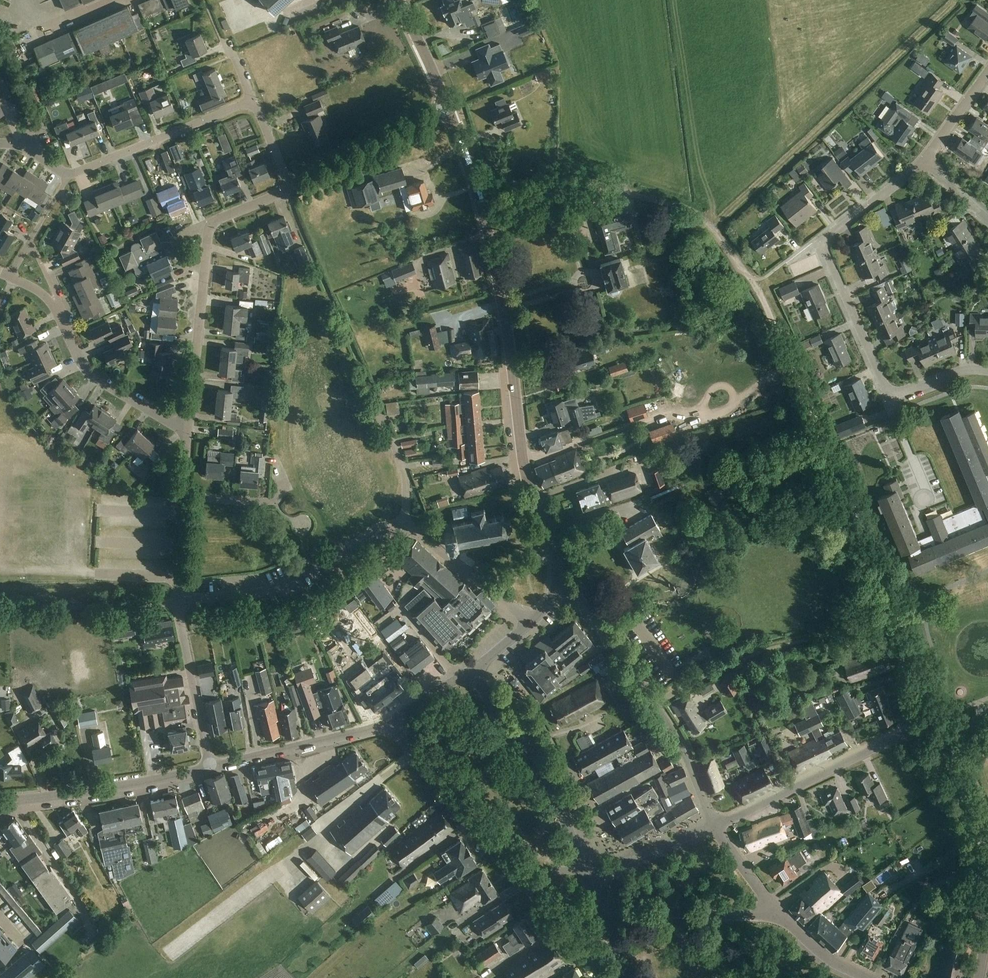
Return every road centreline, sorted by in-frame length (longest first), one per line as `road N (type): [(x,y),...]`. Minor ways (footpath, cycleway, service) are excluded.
road 1 (track): [(890,593),(747,275),(703,221),(630,195)]
road 2 (tertiary): [(554,588),(555,555),(520,445),(475,188)]
road 3 (residential): [(987,370),(958,371),(890,396),(822,241),(926,158)]
road 4 (tertiary): [(554,588),(583,598),(604,629),(684,751),(715,825)]
road 5 (unclassified): [(190,426),(211,226),(291,191)]
road 6 (residential): [(0,144),(24,147),(72,174),(252,101)]
road 7 (residential): [(392,720),(522,878),(584,871)]
road 8 (unclassified): [(715,825),(920,727),(950,736)]
road 9 (unclassified): [(979,977),(986,846),(948,752),(950,736)]
road 10 (residential): [(403,526),(375,529),(269,589),(179,601)]
road 11 (tertiary): [(584,871),(551,794),(470,671)]
road 12 (tertiary): [(0,802),(211,767)]
road 13 (tertiary): [(211,767),(392,720)]
road 14 (residential): [(190,426),(173,425),(96,378),(57,310)]
road 15 (tertiary): [(780,915),(601,911)]
road 16 (unclassified): [(291,191),(447,108)]
road 17 (unclassified): [(211,767),(179,601)]
road 18 (residential): [(530,623),(403,526)]
road 19 (unclassified): [(630,195),(475,188)]
road 20 (track): [(942,732),(890,593)]
road 21 (residential): [(715,825),(584,871)]
road 22 (track): [(671,412),(723,413),(792,366)]
road 23 (residential): [(403,526),(404,477),(378,409)]

